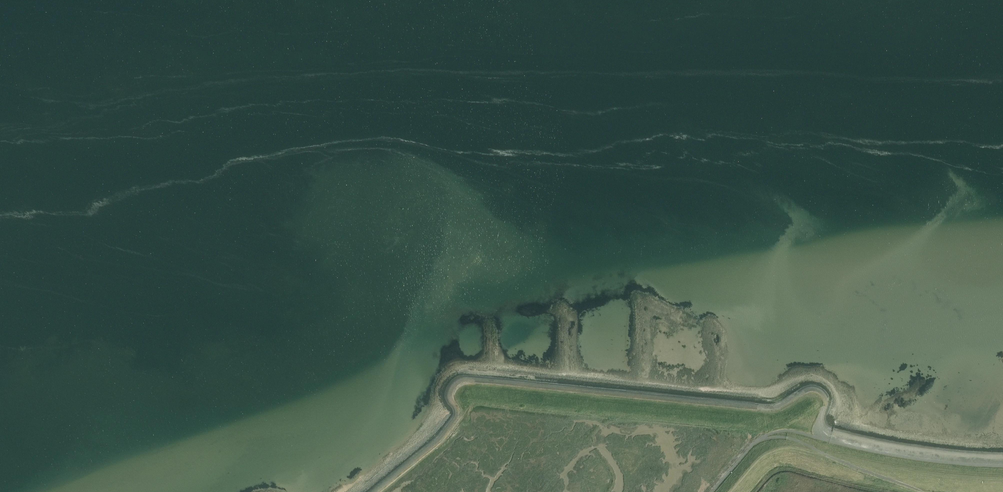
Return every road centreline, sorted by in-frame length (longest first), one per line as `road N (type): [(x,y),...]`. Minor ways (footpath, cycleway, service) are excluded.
road 1 (track): [(750,491),(785,461),(921,491)]

